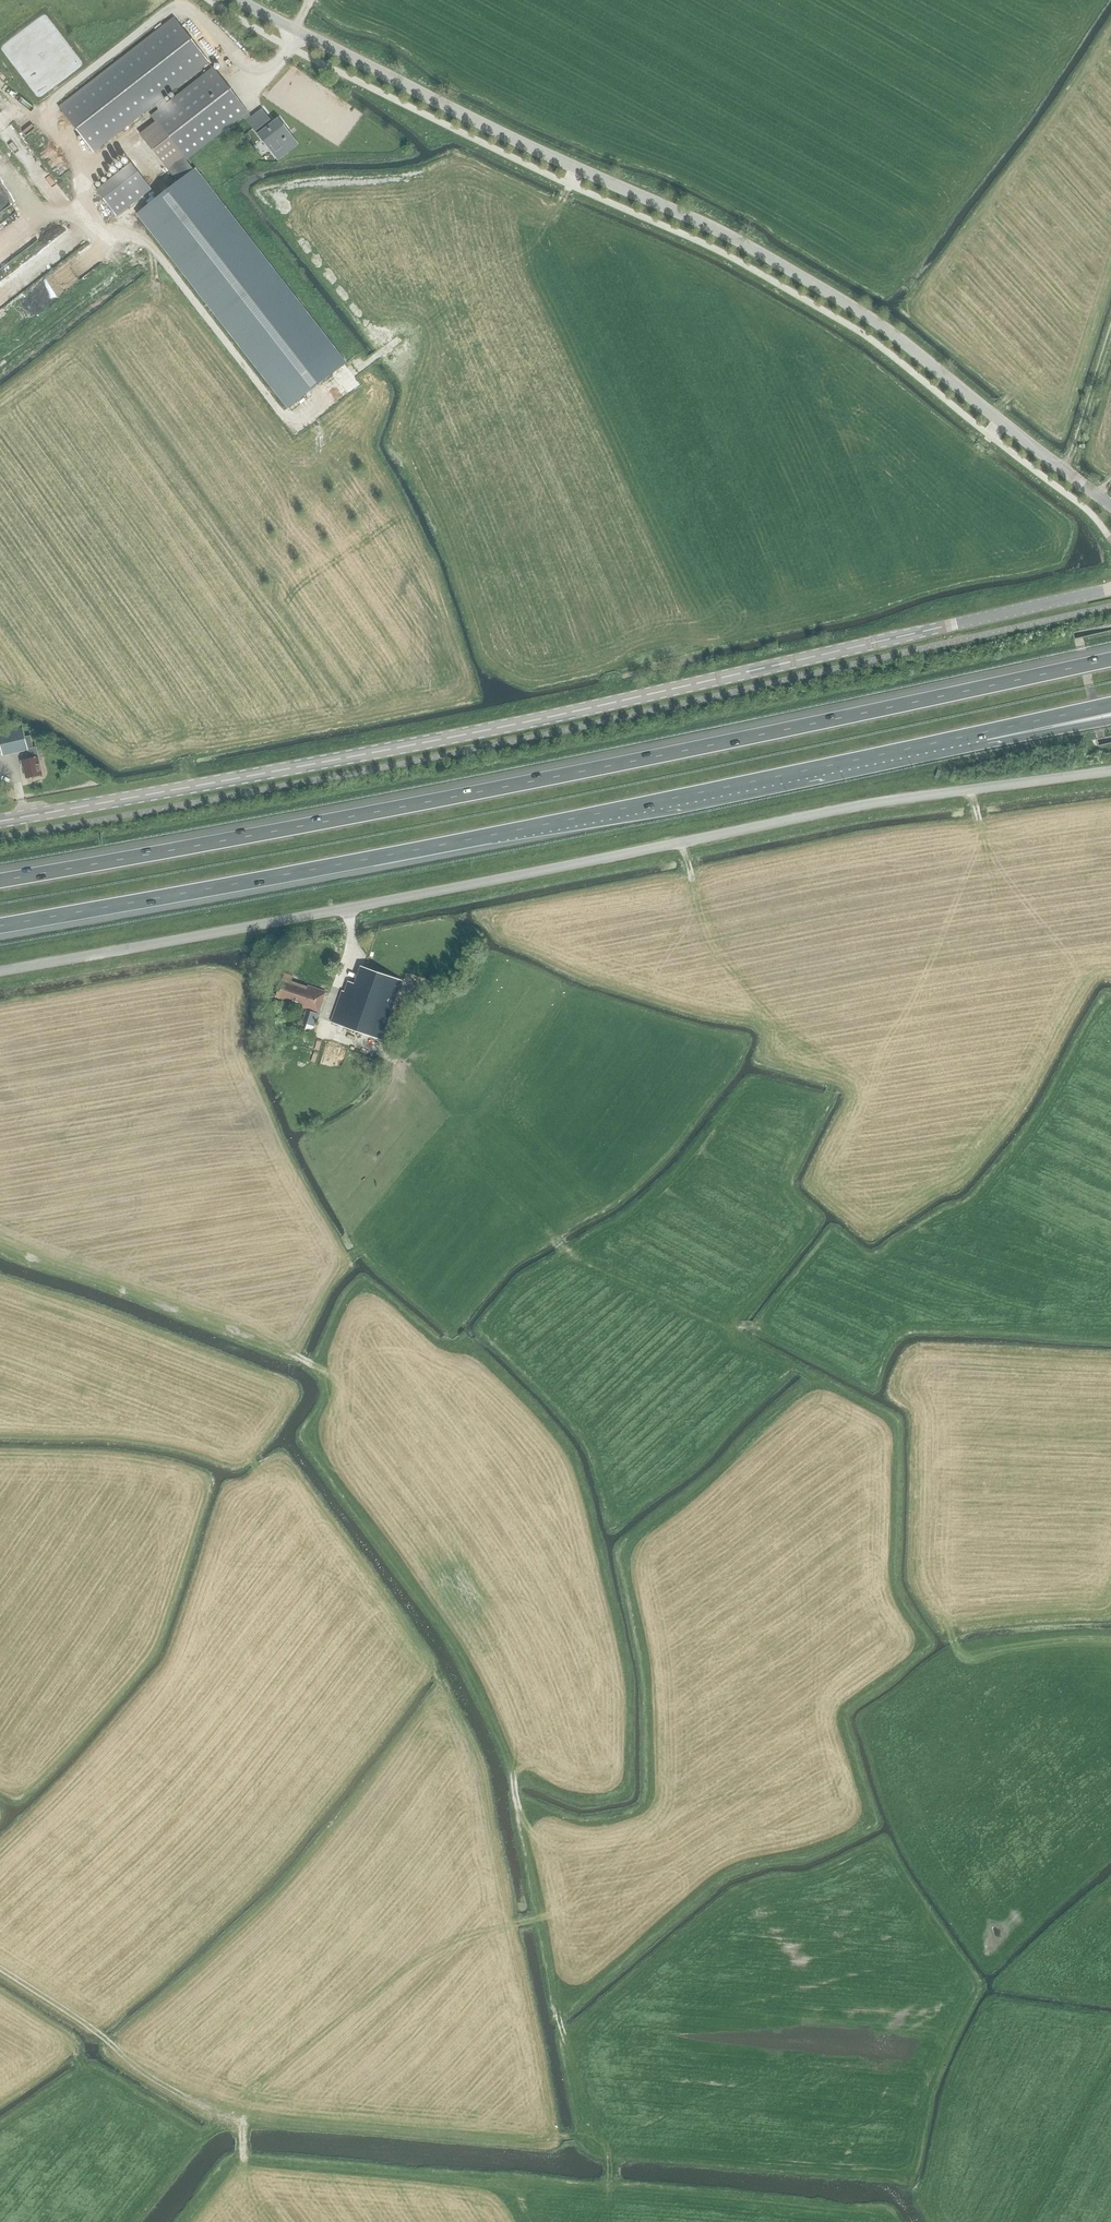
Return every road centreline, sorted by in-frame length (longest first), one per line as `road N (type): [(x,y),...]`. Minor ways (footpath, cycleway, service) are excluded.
road 1 (tertiary): [(0,821),(480,732),(1110,588)]
road 2 (motorway): [(1110,659),(492,789),(0,880)]
road 3 (unclassified): [(0,971),(844,808),(1110,771)]
road 4 (tertiary): [(1110,505),(911,349),(779,265),(294,30)]
road 5 (motorway): [(0,925),(921,746)]
road 6 (track): [(0,1968),(191,2101)]
road 7 (motorway): [(921,746),(1110,704)]
road 8 (motorway): [(921,746),(994,743),(1110,721)]

